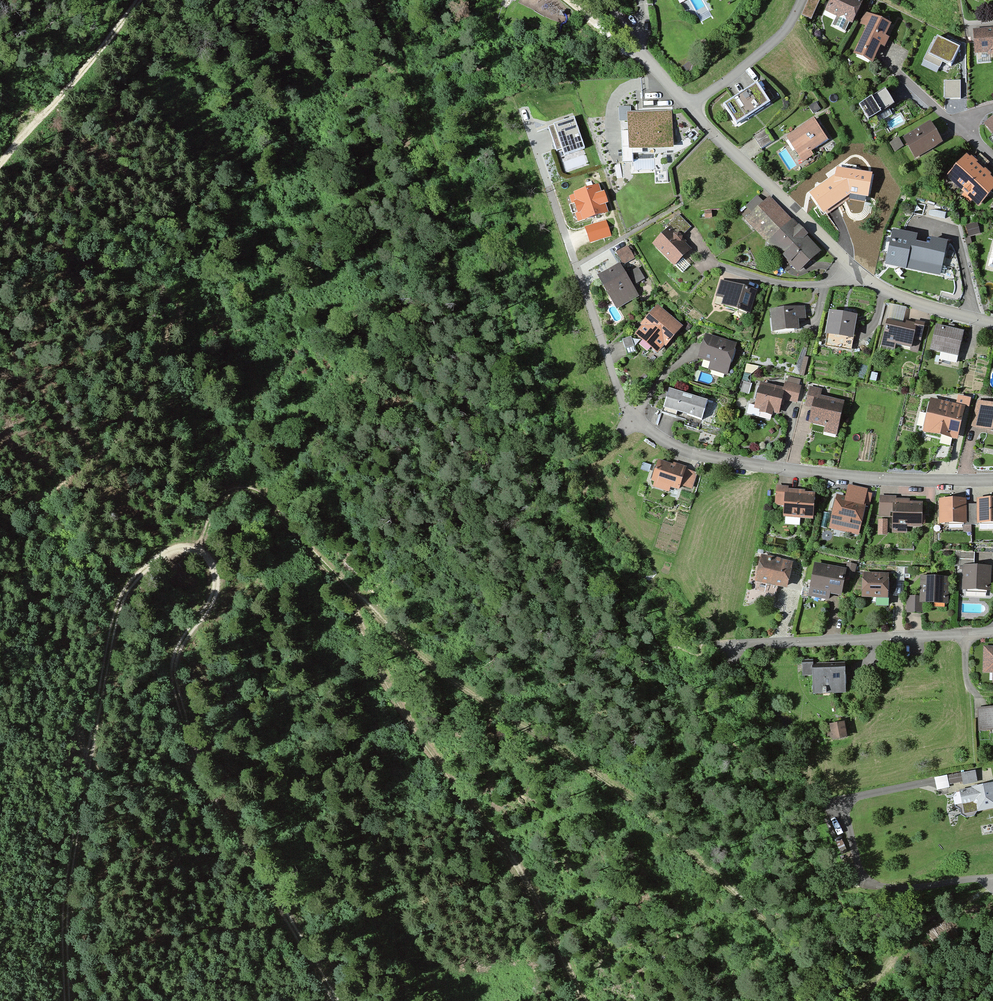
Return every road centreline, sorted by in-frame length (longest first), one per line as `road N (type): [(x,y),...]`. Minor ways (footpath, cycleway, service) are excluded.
road 1 (track): [(68,1000),(73,852),(123,595),(157,553),(190,548),(205,552),(216,575),(214,597),(175,665),(194,751),(217,810),(338,1000)]
road 2 (track): [(992,882),(903,949),(858,995),(842,997),(578,758),(475,697),(350,588)]
road 3 (track): [(88,770),(80,722),(6,523),(67,481),(118,433),(135,404),(182,290),(240,204),(257,80)]
road 4 (track): [(585,1000),(521,868),(381,676),(350,588),(256,491),(224,494),(212,508),(205,552)]
road 5 (residential): [(992,480),(774,470),(685,452),(636,419),(598,335),(526,115)]
road 6 (track): [(190,548),(198,472),(194,276)]
road 7 (residential): [(992,630),(730,647)]
road 8 (residential): [(689,108),(860,275)]
road 9 (track): [(138,0),(0,163)]
road 10 (residential): [(802,0),(780,36),(689,108)]
road 11 (residential): [(860,275),(791,285),(721,265)]
road 12 (residential): [(860,275),(902,297),(992,323)]
road 13 (residential): [(613,0),(645,60),(689,108)]

